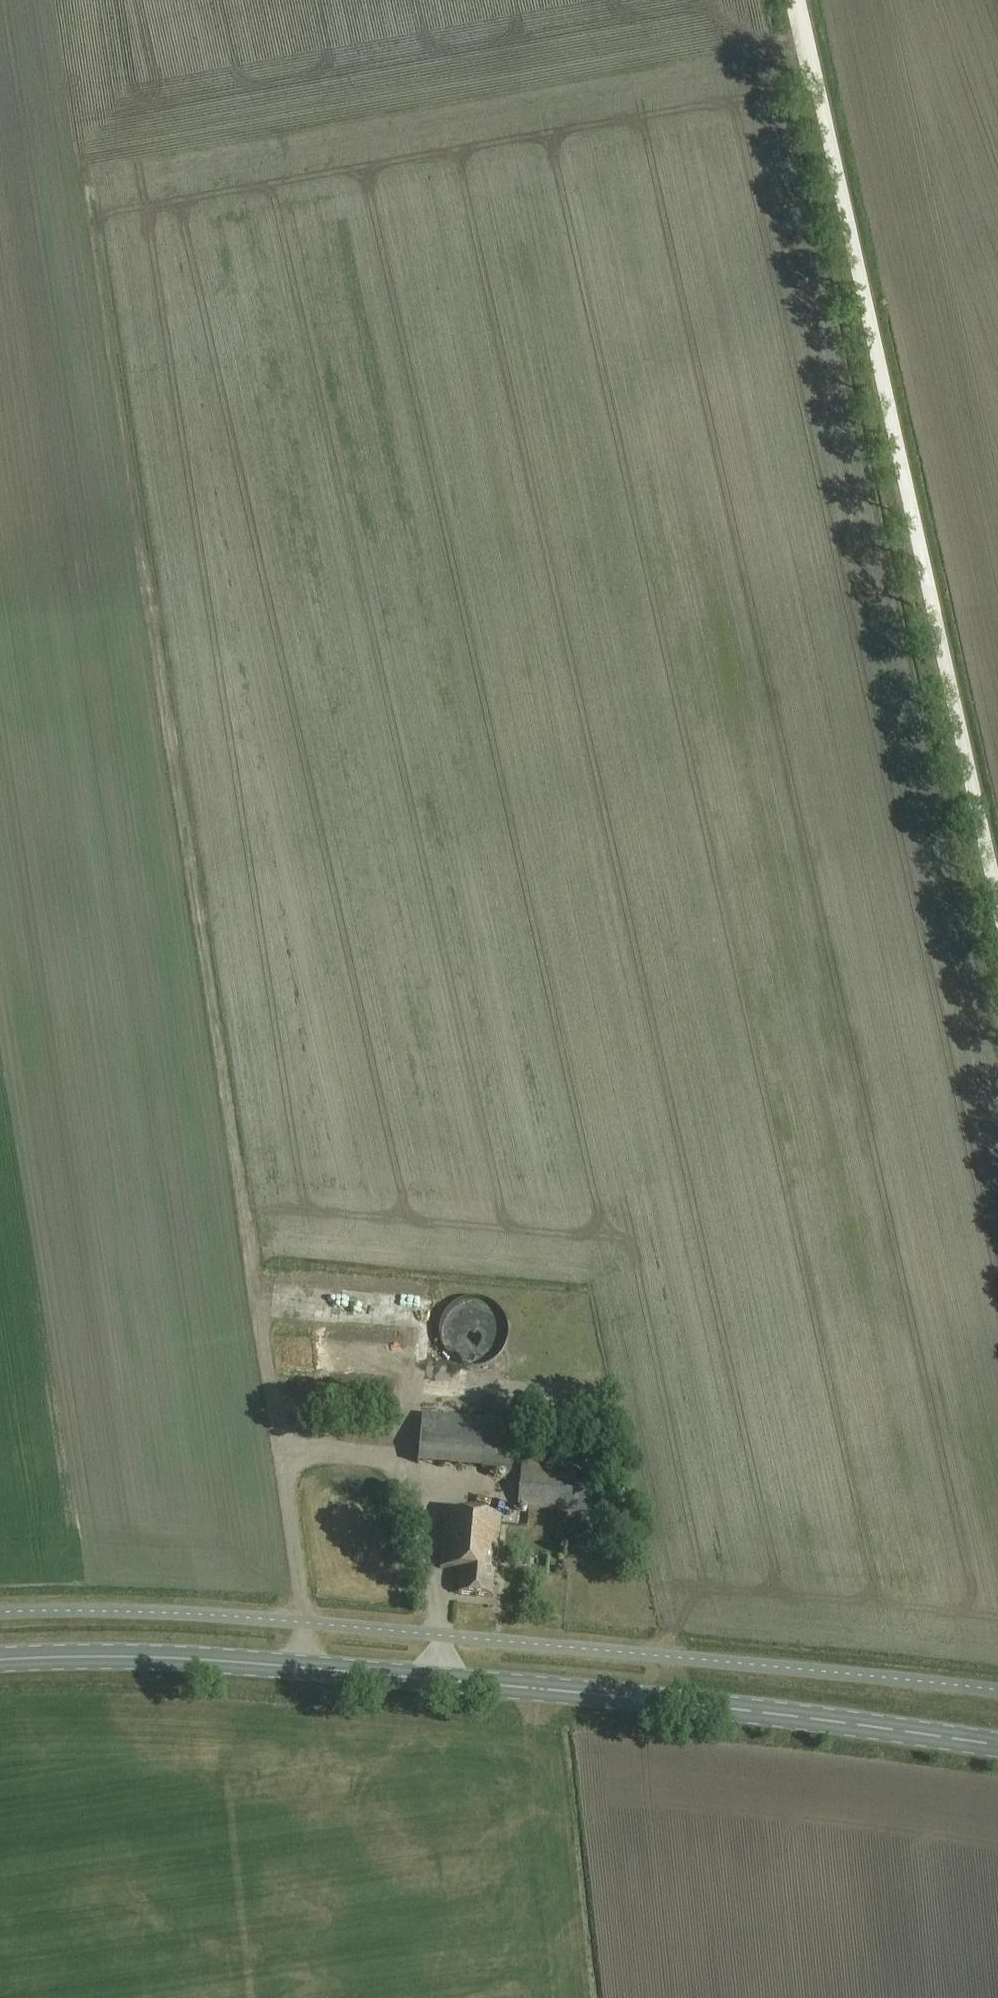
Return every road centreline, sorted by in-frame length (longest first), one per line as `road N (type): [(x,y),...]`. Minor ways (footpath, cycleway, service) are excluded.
road 1 (primary): [(0,1659),(273,1664),(760,1713),(997,1747)]
road 2 (unclassified): [(997,902),(798,0)]

